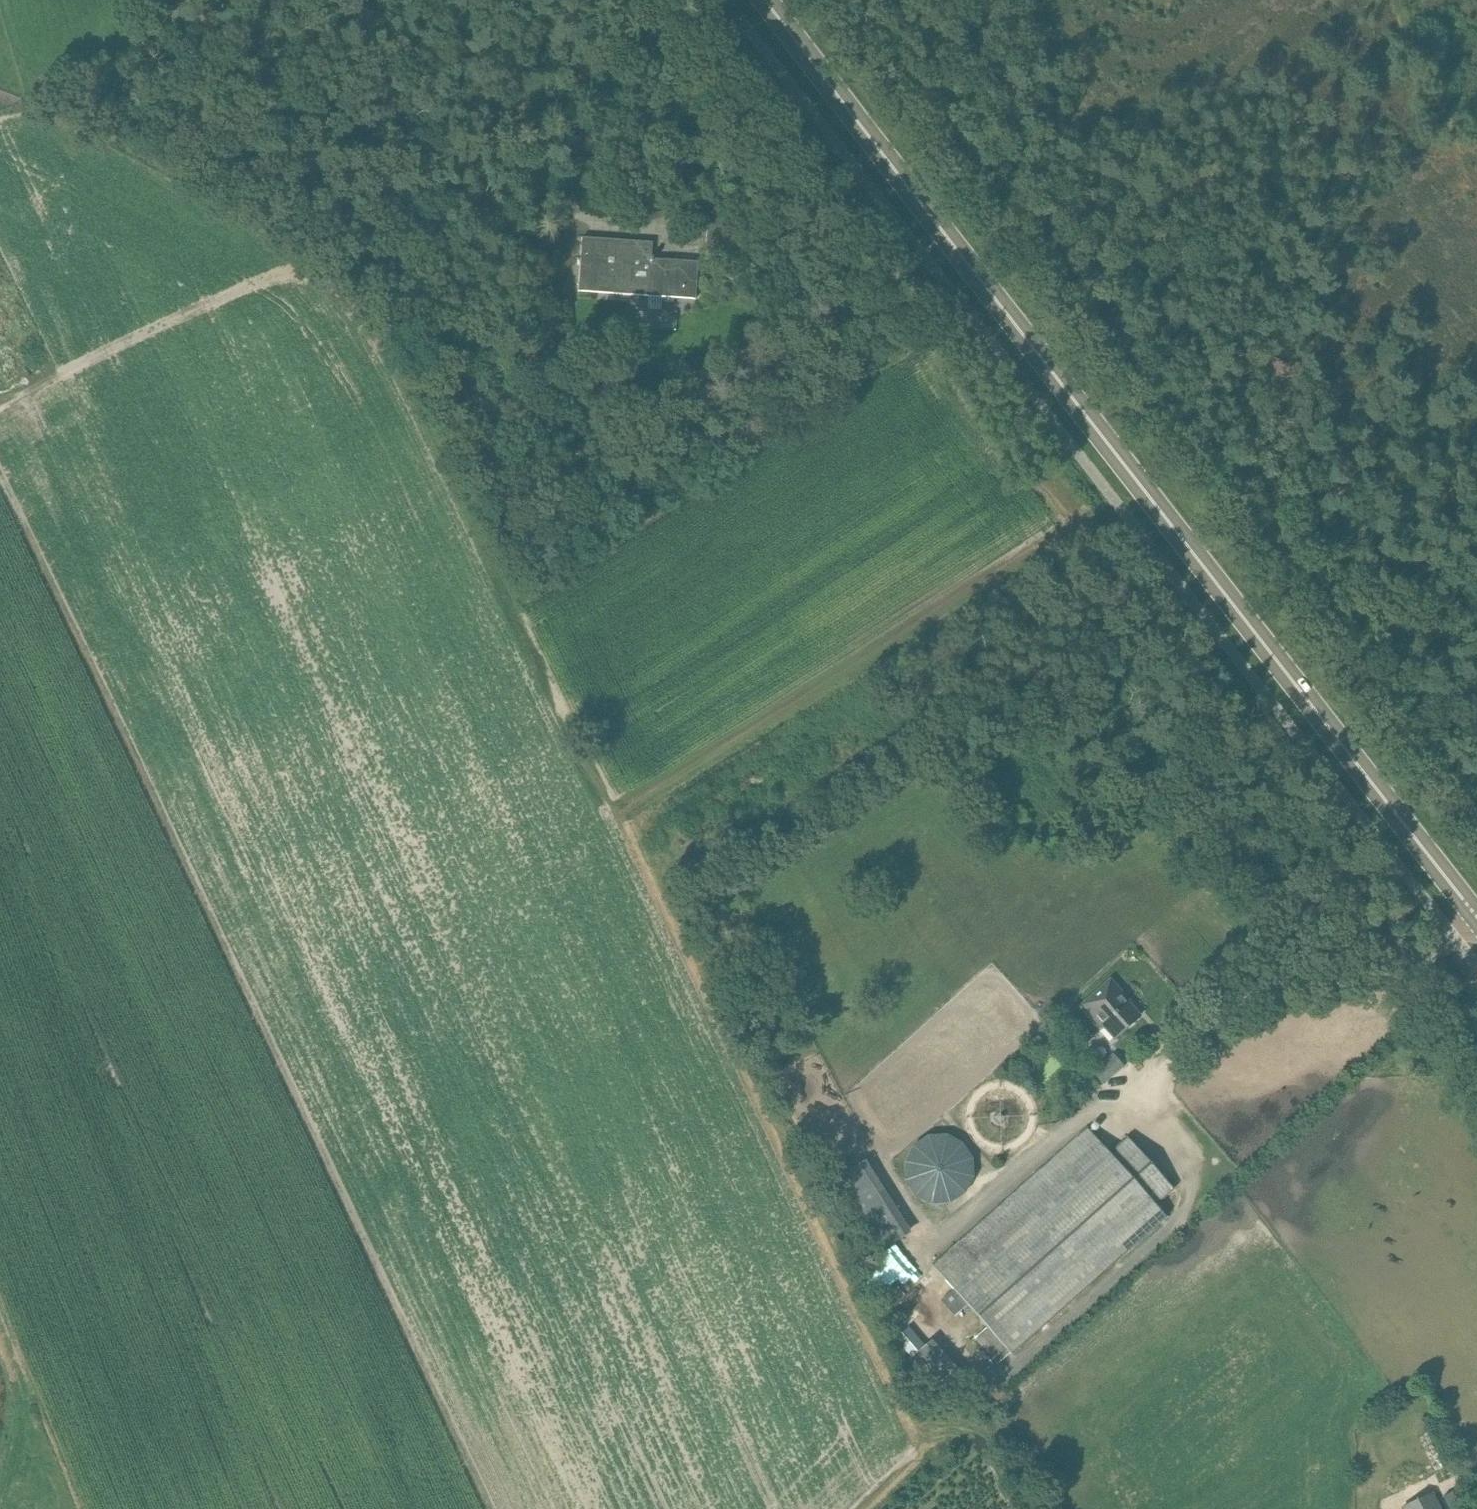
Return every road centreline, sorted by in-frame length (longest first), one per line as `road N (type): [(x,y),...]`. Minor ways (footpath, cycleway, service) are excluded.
road 1 (secondary): [(1476,915),(765,0)]

